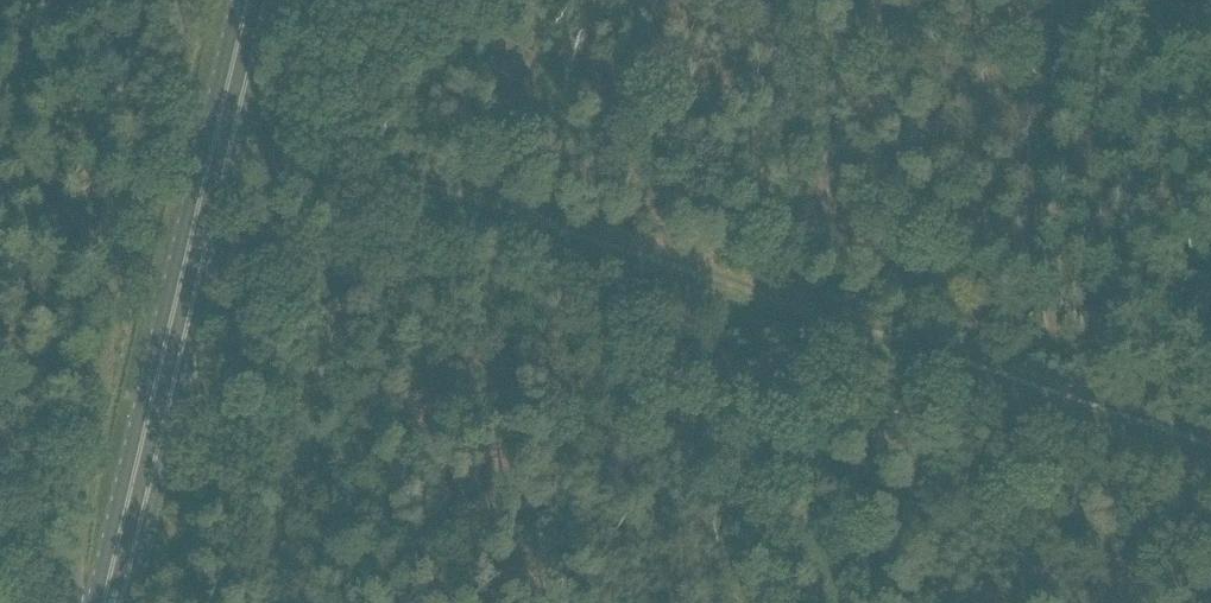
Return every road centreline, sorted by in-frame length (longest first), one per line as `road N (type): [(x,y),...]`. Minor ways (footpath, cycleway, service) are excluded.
road 1 (secondary): [(112,602),(255,0)]

